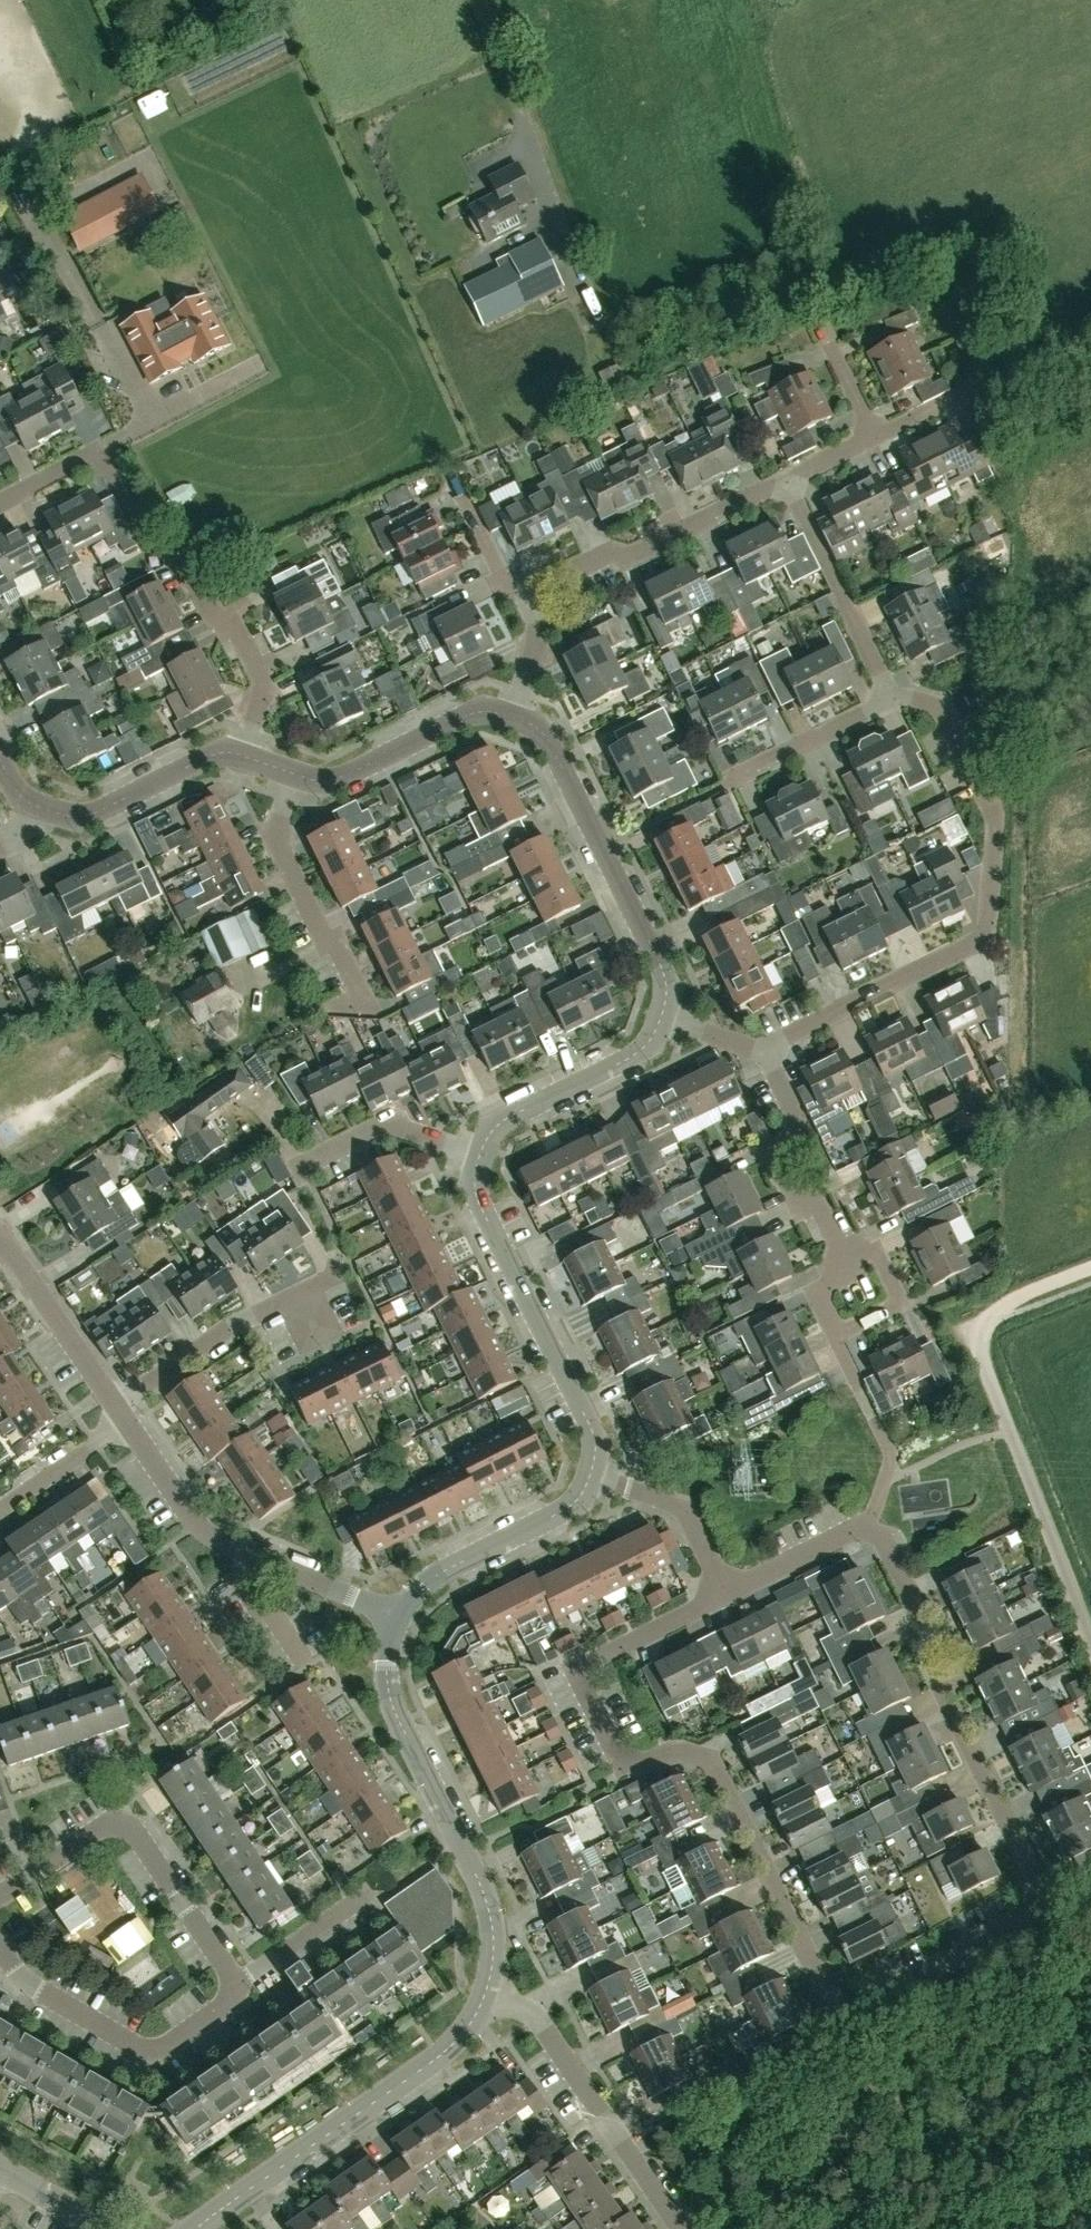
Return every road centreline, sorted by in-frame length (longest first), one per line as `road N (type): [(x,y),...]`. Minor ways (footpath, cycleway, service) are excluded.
road 1 (residential): [(725,1590),(601,1656),(587,1690),(628,1761),(675,1749),(711,1760),(831,1999),(865,2007),(1041,1898),(939,1683),(926,1621),(882,1539),(868,1531)]
road 2 (residential): [(892,699),(941,706),(994,812),(987,935),(763,1049)]
road 3 (residential): [(245,757),(267,685),(240,629),(207,612),(176,554),(142,529),(108,466),(84,459),(0,502)]
road 4 (tertiary): [(486,1997),(495,1945),(486,1894),(389,1688),(400,1615)]
road 5 (tertiary): [(185,2228),(453,2045),(486,1997)]
road 6 (tertiary): [(590,1476),(594,1436),(478,1196),(481,1155)]
road 7 (tertiary): [(662,1014),(665,974),(601,845),(545,736),(512,716)]
road 8 (residential): [(238,1984),(136,1831),(105,1829),(0,1896)]
road 9 (unclassified): [(1090,1638),(988,1372),(978,1334),(983,1322)]
road 10 (residential): [(682,2228),(533,2013),(486,1997)]
road 11 (residential): [(238,1984),(216,2012),(153,2050),(21,1980),(0,1946)]
road 12 (residential): [(532,599),(540,586),(610,552),(629,557),(786,481)]
road 13 (residential): [(368,1010),(274,835),(294,773)]
road 14 (residential): [(115,1405),(228,1328),(329,1278),(335,1265)]
road 15 (residential): [(845,1256),(820,1206),(797,1195),(779,1168),(796,1116),(763,1049)]
road 16 (residential): [(786,481),(892,699)]
road 17 (tertiary): [(400,1615),(430,1579),(566,1508),(590,1476)]
road 18 (tertiary): [(481,1155),(510,1117),(642,1050),(662,1014)]
road 19 (tertiary): [(512,716),(467,715),(340,778),(294,773)]
road 20 (tertiary): [(245,757),(212,755),(83,816),(37,805)]
road 21 (residential): [(868,1531),(891,1454),(834,1335)]
road 22 (residential): [(115,1405),(0,1241)]
road 23 (residential): [(300,1168),(386,1123),(481,1155)]
road 24 (residential): [(725,1590),(682,1506),(590,1476)]
road 25 (residential): [(252,1556),(201,1528),(126,1421)]
road 26 (residential): [(725,784),(892,699)]
road 27 (residential): [(532,599),(511,593),(449,470)]
road 28 (residential): [(400,1615),(252,1556)]
road 29 (residential): [(868,1531),(853,1530),(725,1590)]
road 30 (residential): [(834,1335),(894,1306),(897,1293),(879,1257),(845,1256)]
road 31 (residential): [(363,1896),(238,1984)]
road 32 (residential): [(0,1507),(126,1421)]
road 33 (residential): [(305,1661),(246,1592),(252,1556)]
road 34 (residential): [(512,716),(541,631),(532,599)]
road 35 (track): [(1090,1268),(1024,1294),(983,1322)]

